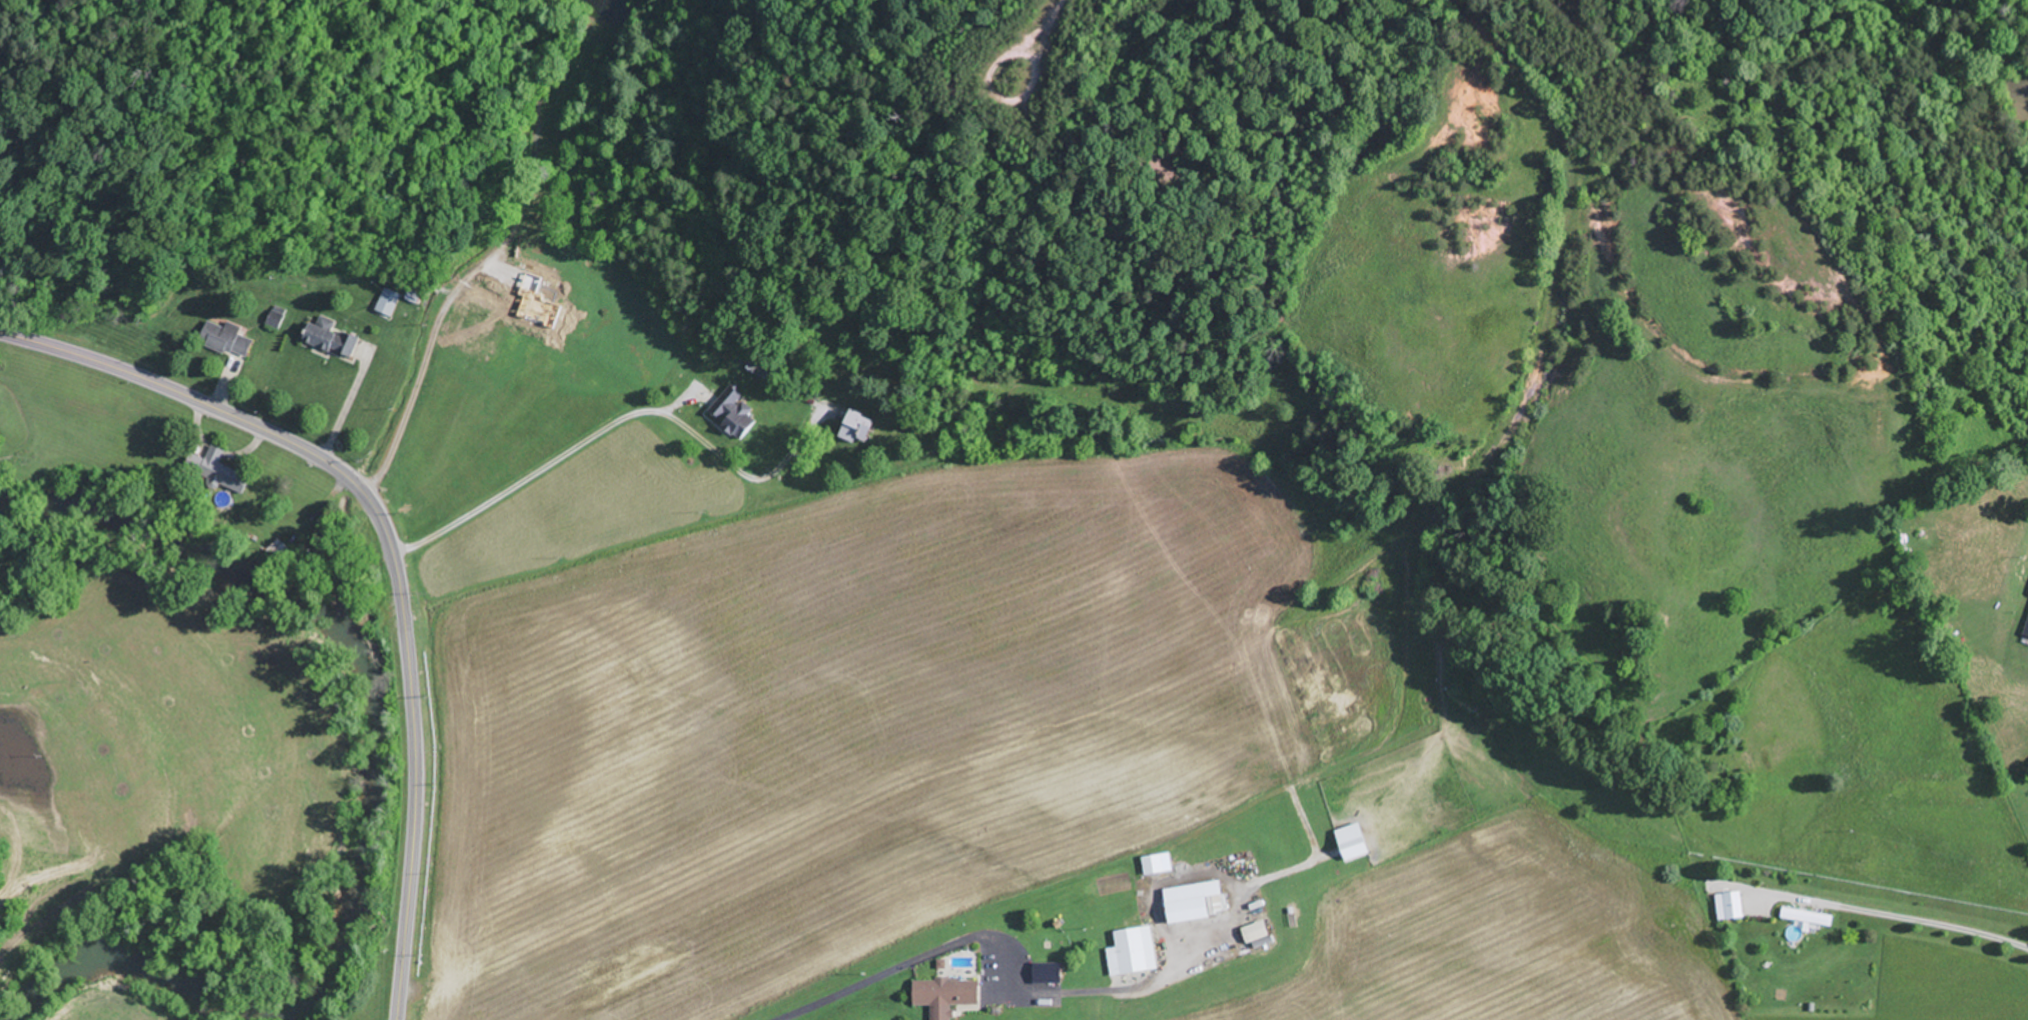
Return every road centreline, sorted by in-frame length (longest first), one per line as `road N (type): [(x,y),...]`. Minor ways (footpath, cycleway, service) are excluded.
road 1 (residential): [(399,991),(449,982),(1070,707),(1202,669),(1358,573),(1469,483),(1530,396),(1563,263),(1570,178),(1556,125),(1520,71),(1454,0)]
road 2 (secondary): [(396,1019),(416,757),(399,574),(384,520),(348,475),(277,434),(95,360),(0,332)]
road 3 (residential): [(394,549),(416,546),(636,410),(654,409)]
road 4 (residential): [(895,1019),(956,993),(999,994),(1025,1019)]

